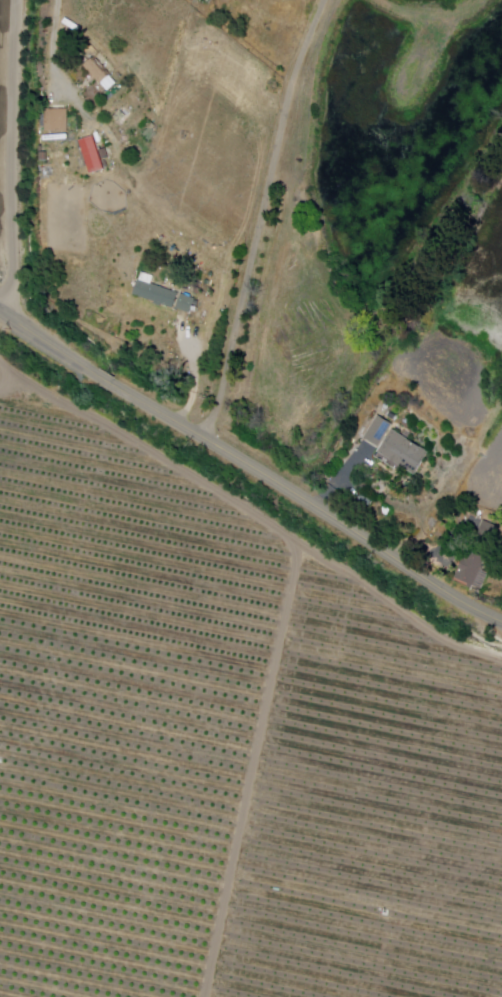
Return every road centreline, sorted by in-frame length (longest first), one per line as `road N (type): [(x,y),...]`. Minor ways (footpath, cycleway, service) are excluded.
road 1 (track): [(501,657),(444,639),(303,548),(207,996)]
road 2 (secondary): [(0,312),(480,617),(501,623)]
road 3 (residential): [(13,320),(20,0)]
road 4 (track): [(501,838),(254,782)]
road 5 (track): [(462,996),(220,942)]

